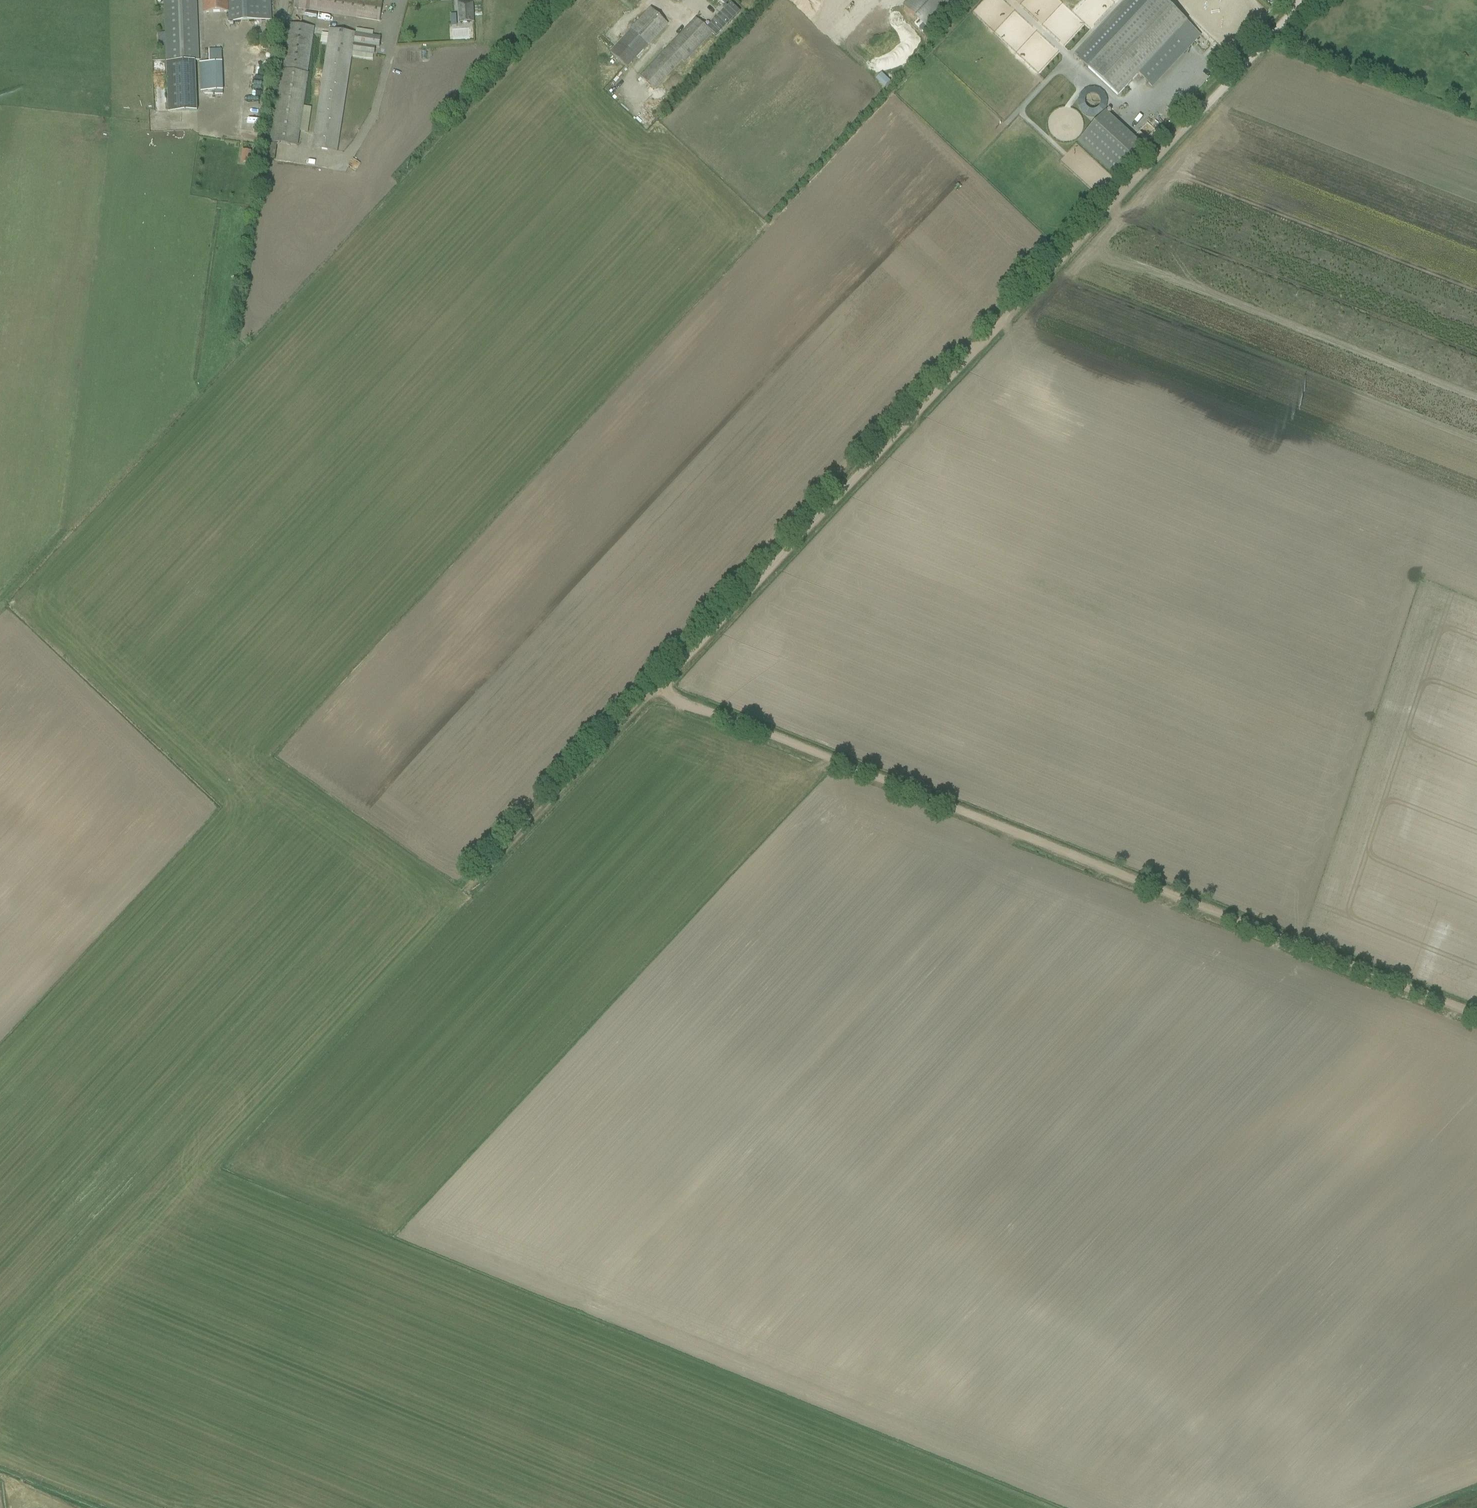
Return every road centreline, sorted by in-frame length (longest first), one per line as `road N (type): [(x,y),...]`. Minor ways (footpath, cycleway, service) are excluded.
road 1 (track): [(1307,0),(662,693),(1476,1015)]

